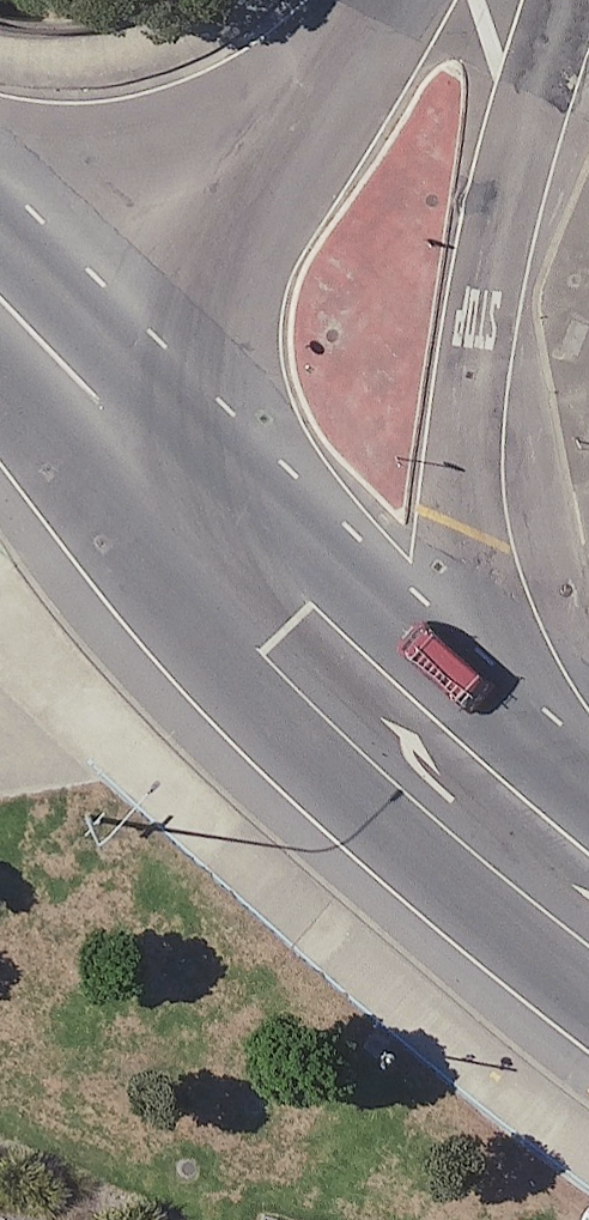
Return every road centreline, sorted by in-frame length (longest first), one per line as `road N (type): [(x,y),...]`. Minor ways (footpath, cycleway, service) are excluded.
road 1 (residential): [(526,0),(529,98),(487,312),(469,536),(436,712)]
road 2 (primary): [(436,712),(31,322)]
road 3 (residential): [(31,322),(269,151),(386,19),(429,0)]
road 4 (primary): [(588,846),(436,712)]

